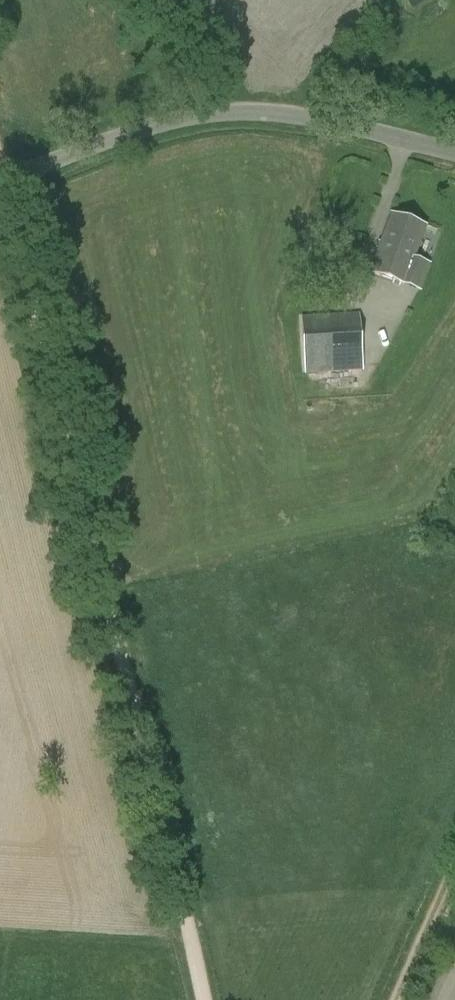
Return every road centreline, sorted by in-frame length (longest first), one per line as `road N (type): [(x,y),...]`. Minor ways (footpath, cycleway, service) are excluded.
road 1 (track): [(3,176),(210,999)]
road 2 (tertiary): [(3,176),(184,115),(245,106),(318,112),(454,148)]
road 3 (track): [(454,857),(394,999)]

